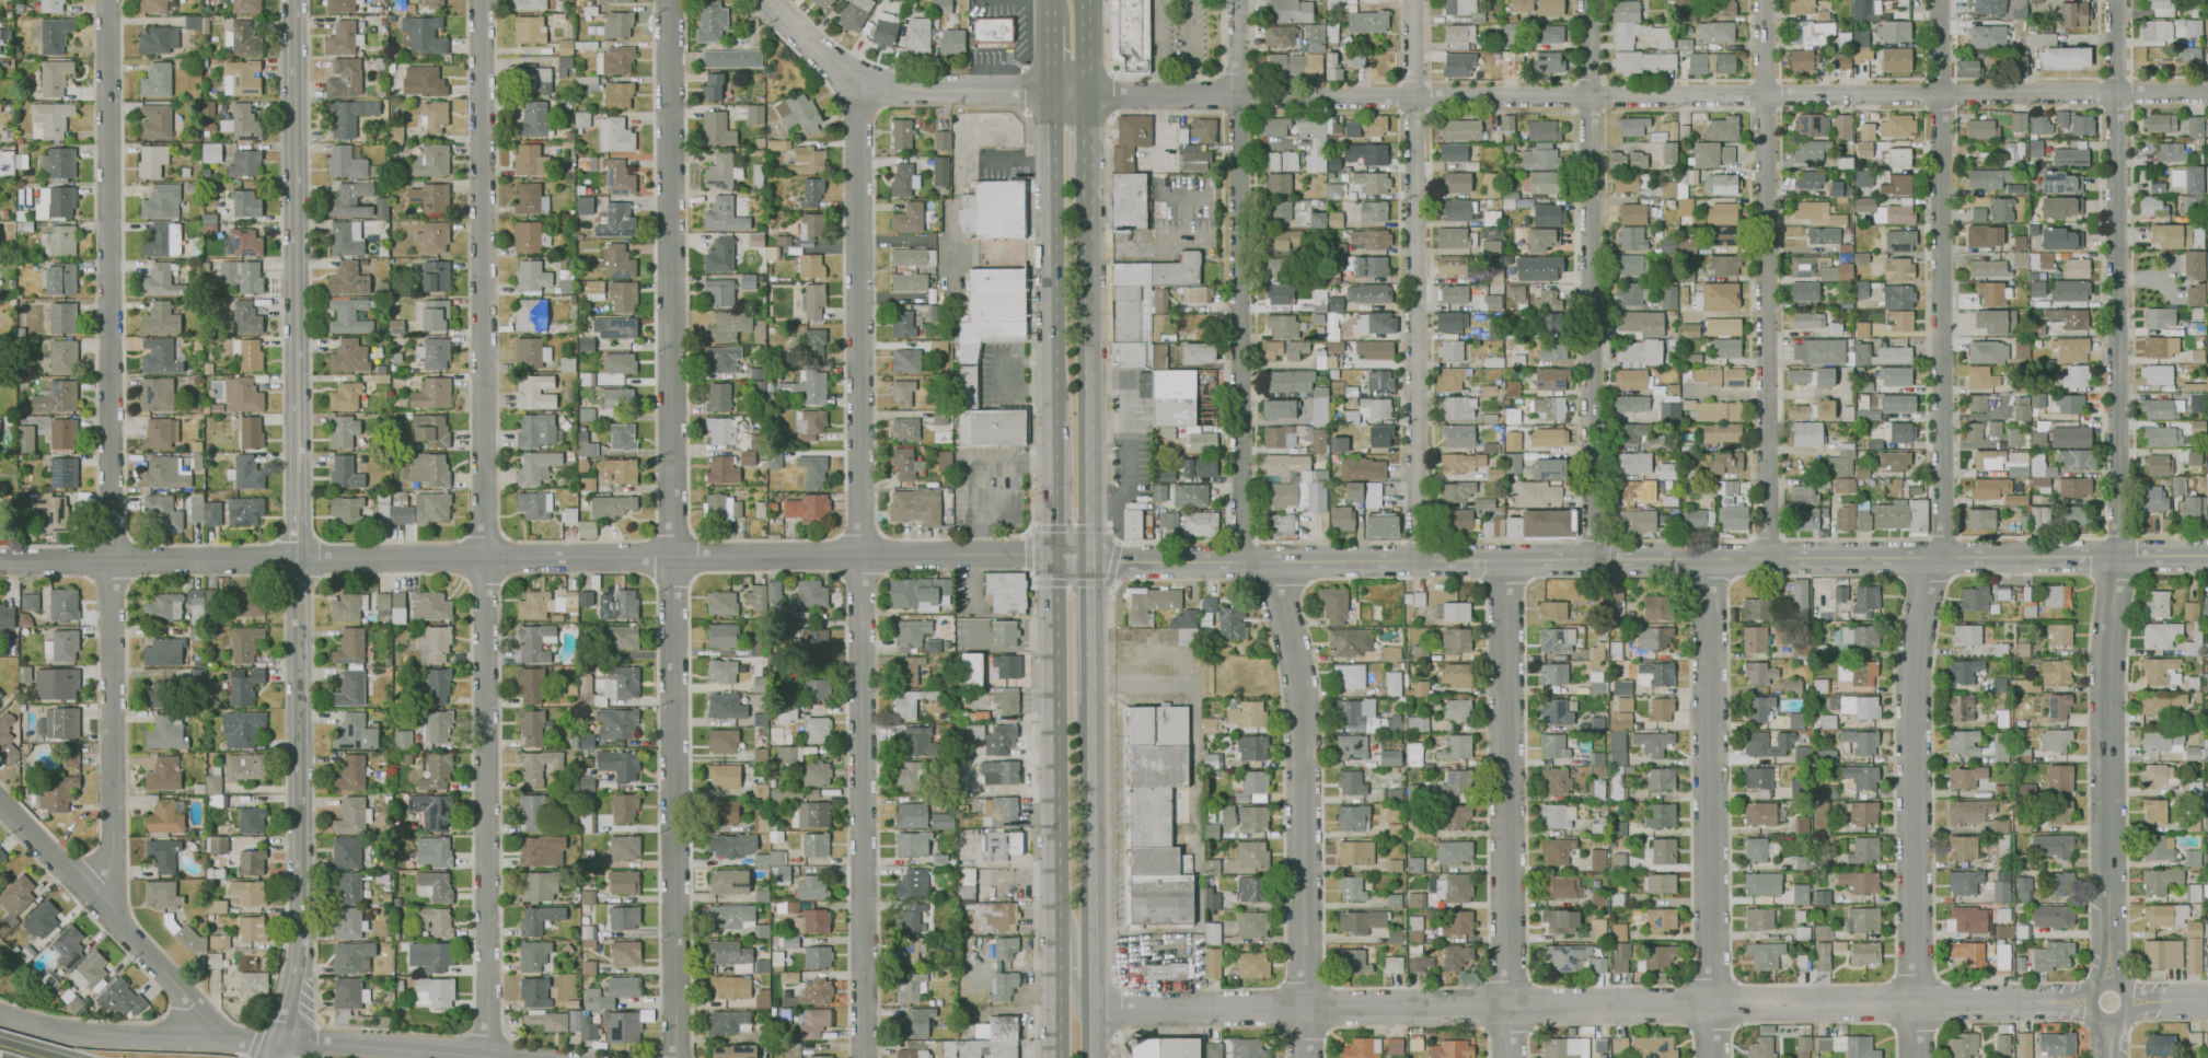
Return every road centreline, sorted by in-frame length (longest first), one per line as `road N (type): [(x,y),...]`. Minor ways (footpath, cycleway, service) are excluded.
road 1 (residential): [(2207,92),(1255,98),(926,91),(858,84),(767,0)]
road 2 (residential): [(2207,555),(1114,562),(1053,556)]
road 3 (residential): [(1236,0),(1242,542),(1273,585),(1303,719),(1305,1057)]
road 4 (residential): [(1938,0),(1944,537),(1912,679),(1915,1057)]
road 5 (residential): [(669,0),(675,1057)]
road 6 (residential): [(481,0),(487,1056)]
road 7 (residential): [(1053,556),(0,561)]
road 8 (tertiary): [(294,0),(300,930),(280,1042)]
road 9 (residential): [(2092,1001),(1094,1009)]
road 10 (residential): [(858,84),(863,1057)]
road 11 (residential): [(107,0),(114,833),(95,902)]
road 12 (residential): [(1414,0),(1414,560)]
road 13 (residential): [(1589,0),(1593,559)]
road 14 (residential): [(1764,0),(1768,557)]
road 15 (residential): [(2115,0),(2117,556)]
road 16 (primary): [(1053,556),(1055,1057)]
road 17 (residential): [(1710,557),(1711,1057)]
road 18 (residential): [(1504,559),(1509,1057)]
road 19 (residential): [(2117,556),(2105,675),(2109,984)]
road 20 (primary): [(1090,557),(1087,161)]
road 21 (primary): [(1094,1057),(1095,701)]
road 22 (residential): [(0,802),(232,1039)]
road 23 (primary): [(1052,96),(1053,423)]
road 24 (residential): [(280,1042),(74,1034),(0,1014)]
road 25 (tertiary): [(504,1057),(280,1042)]
road 26 (primary): [(1095,701),(1090,557)]
road 27 (primary): [(1053,423),(1053,556)]

